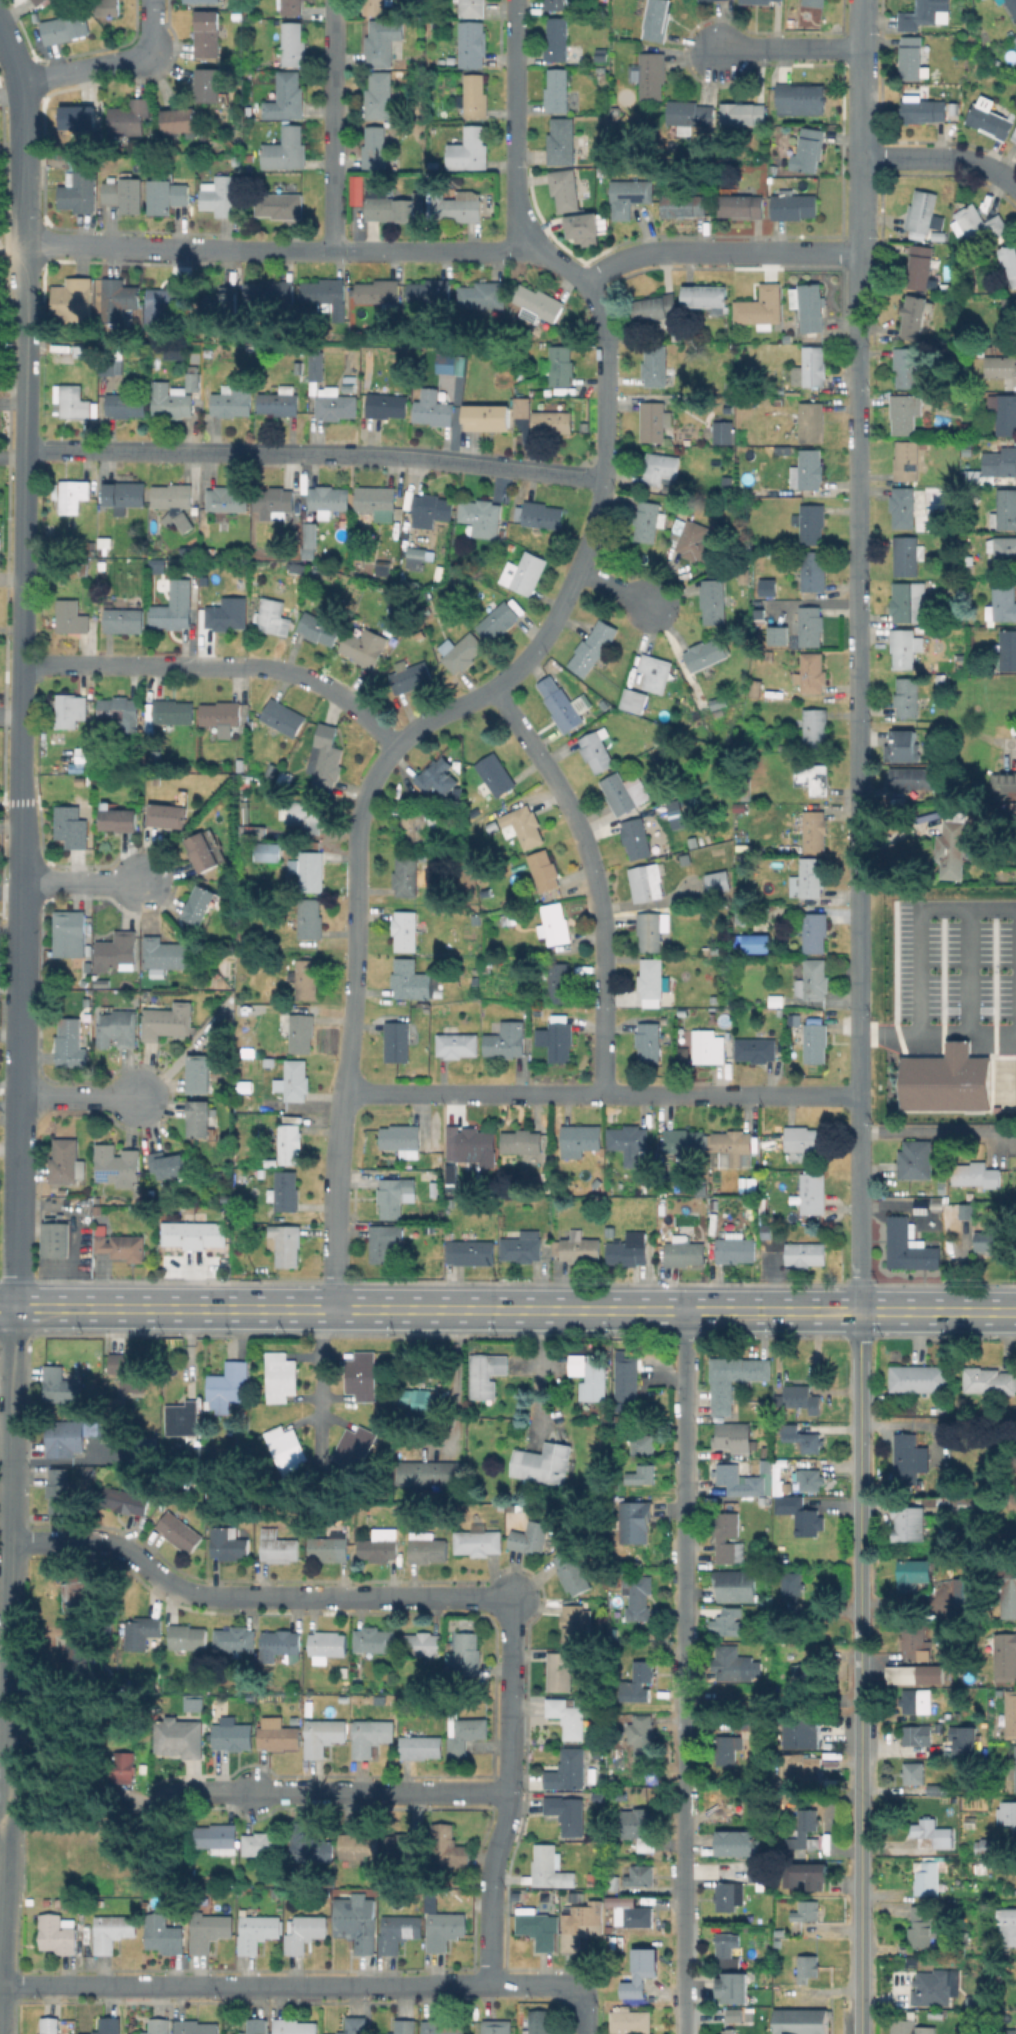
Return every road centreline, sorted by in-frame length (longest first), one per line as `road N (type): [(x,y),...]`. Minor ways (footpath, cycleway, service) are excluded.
road 1 (residential): [(859,1311),(858,252)]
road 2 (secondary): [(0,1308),(1015,1312)]
road 3 (residential): [(684,2033),(686,1311)]
road 4 (tertiary): [(860,2033),(859,1311)]
road 5 (residential): [(334,1310),(338,1164),(370,794),(382,765),(414,733),(497,692)]
road 6 (tertiary): [(0,1985),(12,1308)]
road 7 (residential): [(24,450),(364,456),(605,481)]
road 8 (residential): [(0,1985),(578,1989)]
road 9 (residential): [(7,1543),(127,1549),(177,1585),(219,1597),(514,1597)]
road 10 (residential): [(349,1094),(856,1092)]
road 11 (residential): [(19,770),(24,279)]
road 12 (residential): [(497,692),(517,677),(565,607),(605,481),(606,348),(586,286)]
road 13 (residential): [(604,1094),(606,956),(594,875),(552,778),(497,692)]
road 14 (residential): [(20,664),(261,669),(338,698),(397,748)]
road 15 (residential): [(492,1985),(495,1886),(510,1793),(514,1597)]
road 16 (residential): [(161,1800),(186,1792),(510,1793)]
road 17 (residential): [(15,1095),(19,770)]
road 18 (residential): [(241,250),(529,248)]
road 19 (residential): [(586,286),(597,272),(657,252),(858,252)]
road 20 (residential): [(335,252),(335,0)]
road 21 (residential): [(24,243),(241,250)]
road 22 (residential): [(12,1308),(15,1095)]
road 23 (residential): [(24,279),(16,81)]
road 24 (residential): [(16,81),(138,59),(150,45),(154,0)]
road 25 (residential): [(515,183),(514,0)]
road 26 (residential): [(859,156),(975,162),(1015,188)]
road 27 (residential): [(859,156),(860,0)]
road 28 (residential): [(714,46),(857,48)]
road 29 (residential): [(19,880),(146,882)]
road 30 (residential): [(15,1095),(139,1098)]

